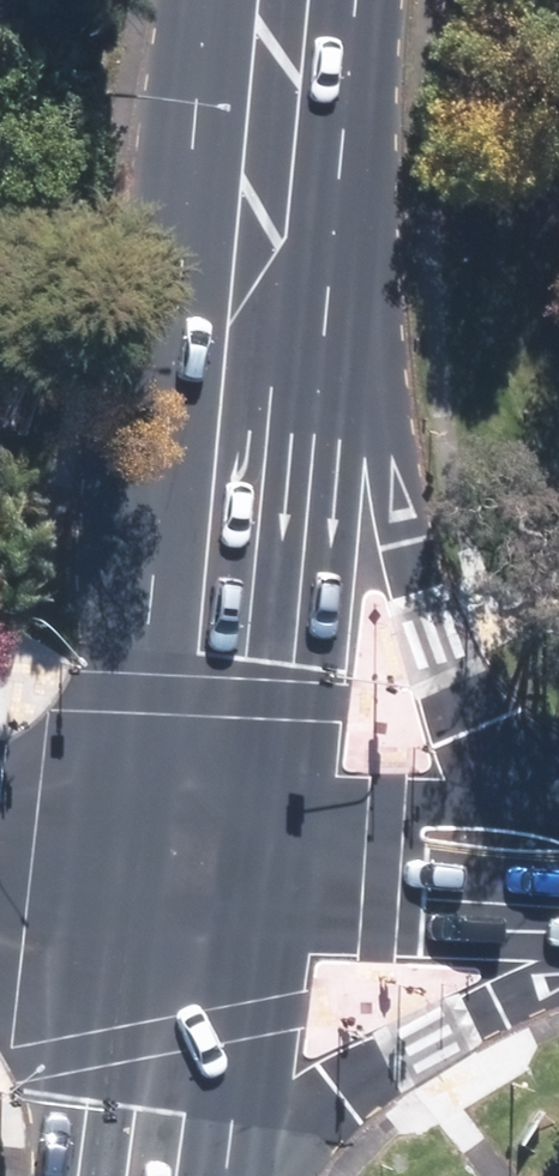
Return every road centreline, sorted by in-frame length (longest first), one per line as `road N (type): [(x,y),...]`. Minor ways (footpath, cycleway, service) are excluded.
road 1 (primary): [(260,233),(438,634),(493,737),(558,788)]
road 2 (primary): [(182,857),(260,233)]
road 3 (primary): [(558,971),(216,1175)]
road 4 (secondary): [(558,867),(182,857)]
road 5 (primary): [(142,1175),(182,857)]
road 6 (primary): [(260,233),(283,0)]
road 7 (secondary): [(0,856),(182,857)]

